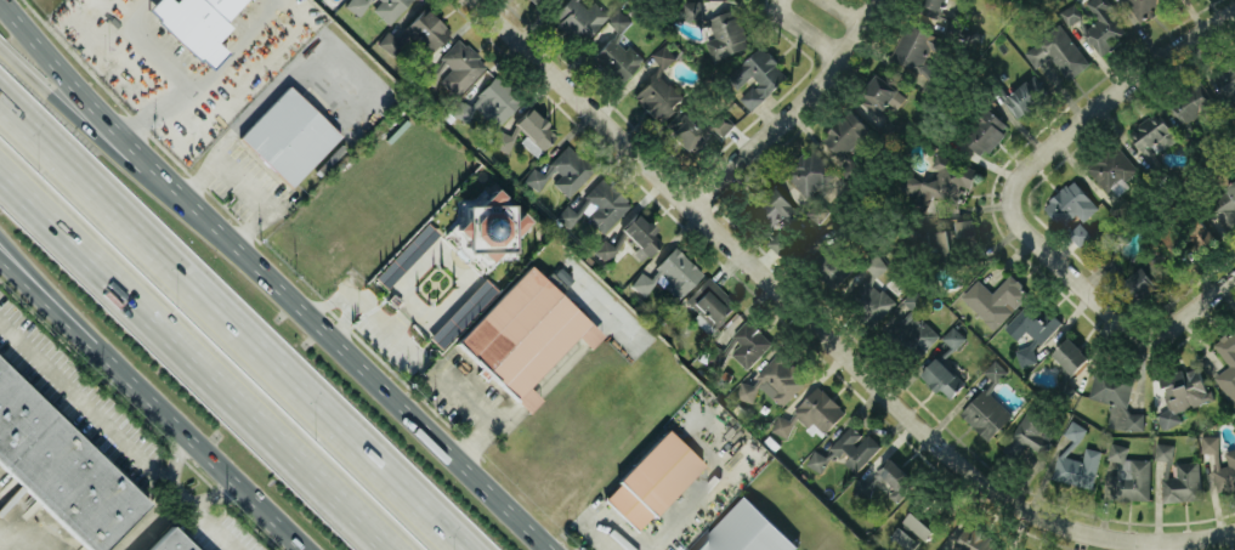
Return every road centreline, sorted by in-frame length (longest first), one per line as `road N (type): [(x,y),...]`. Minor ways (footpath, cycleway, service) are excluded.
road 1 (residential): [(480,0),(998,498),(1098,538),(1160,542)]
road 2 (motorway): [(0,163),(395,543)]
road 3 (residential): [(1234,11),(1054,142),(1016,187),(1020,221),(1097,291)]
road 4 (primary): [(555,549),(262,263)]
road 5 (primary): [(262,263),(1,0)]
road 6 (primary): [(43,293),(306,549)]
road 7 (motorway): [(255,351),(0,104)]
road 8 (motorway): [(262,263),(0,48)]
road 9 (motorway): [(462,549),(255,351)]
road 10 (residential): [(875,0),(821,83),(689,205)]
road 11 (residential): [(1234,280),(1171,327),(1141,333),(1097,291)]

